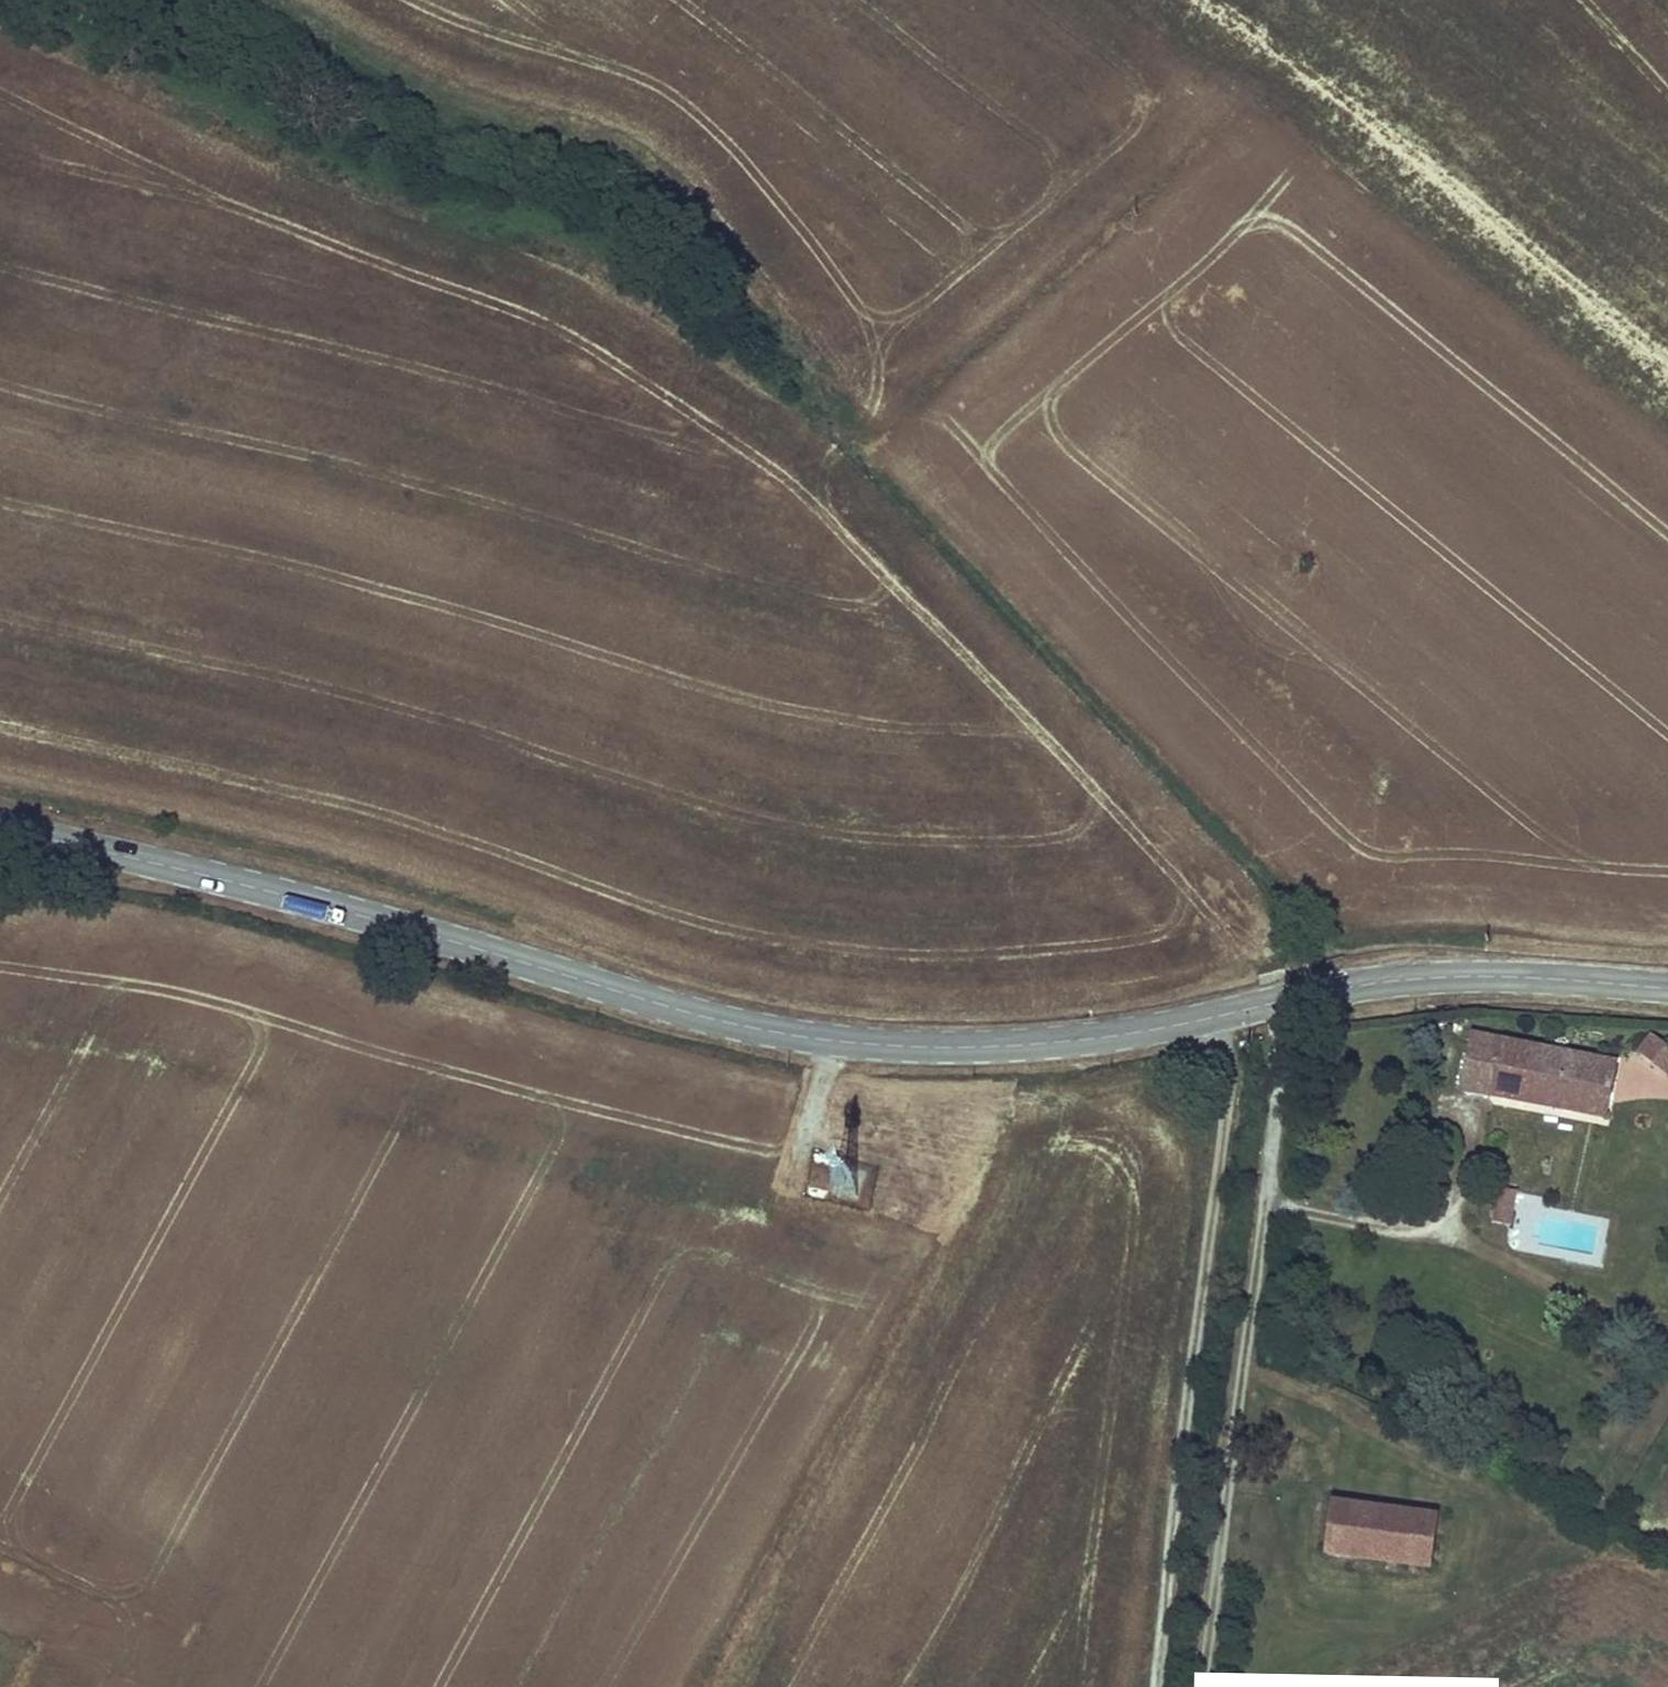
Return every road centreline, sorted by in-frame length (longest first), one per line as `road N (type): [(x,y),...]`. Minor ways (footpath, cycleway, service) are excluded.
road 1 (tertiary): [(1667,987),(1452,977),(1356,986),(1061,1042),(870,1044),(718,1020),(368,918),(0,827)]

